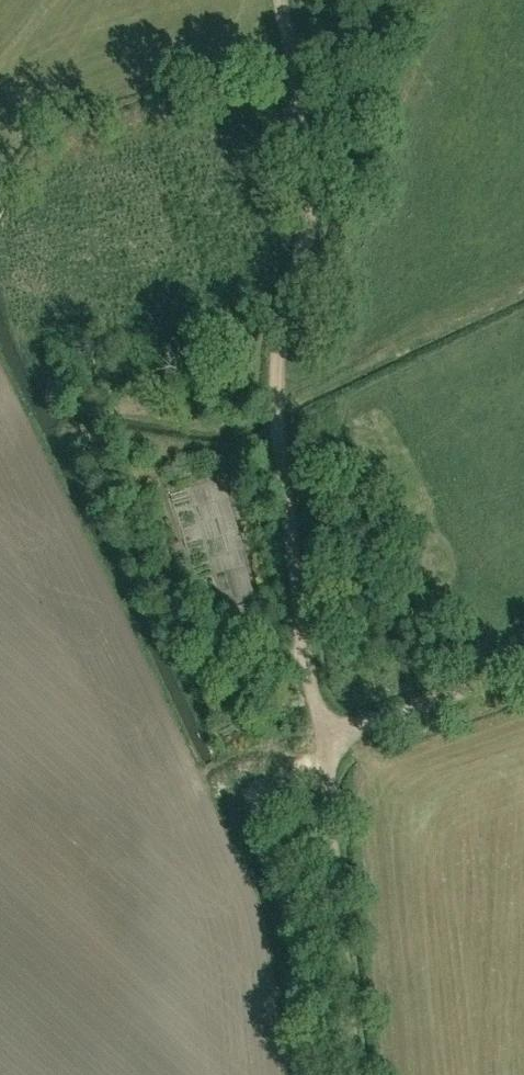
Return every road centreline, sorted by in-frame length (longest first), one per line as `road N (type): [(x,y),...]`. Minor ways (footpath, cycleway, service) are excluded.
road 1 (track): [(293,55),(306,202),(277,399),(279,447),(315,709),(334,740)]
road 2 (track): [(334,740),(321,788),(350,1074)]
road 3 (track): [(0,407),(209,435),(278,418)]
road 4 (track): [(334,740),(358,722),(523,666)]

